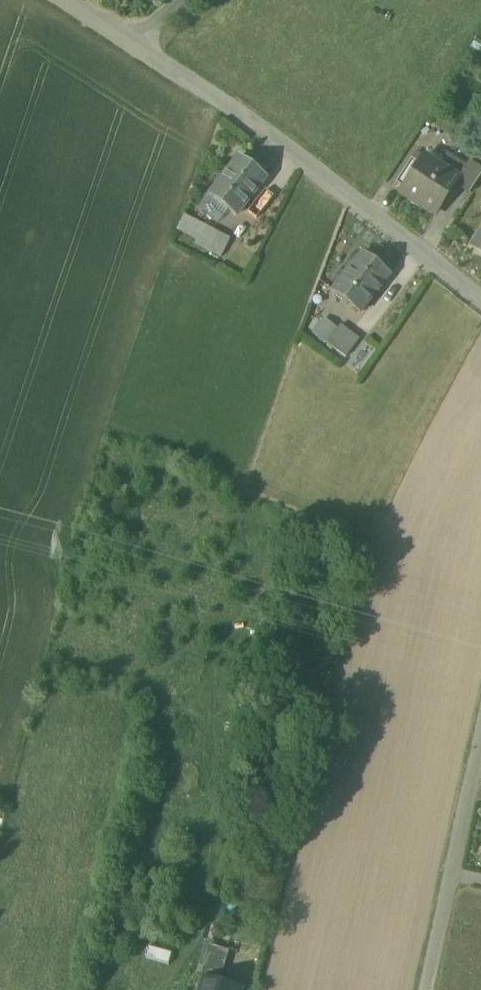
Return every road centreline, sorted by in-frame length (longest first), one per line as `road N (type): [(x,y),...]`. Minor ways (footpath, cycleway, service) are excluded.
road 1 (unclassified): [(480,301),(258,125),(136,42)]
road 2 (unclassified): [(423,989),(480,735)]

